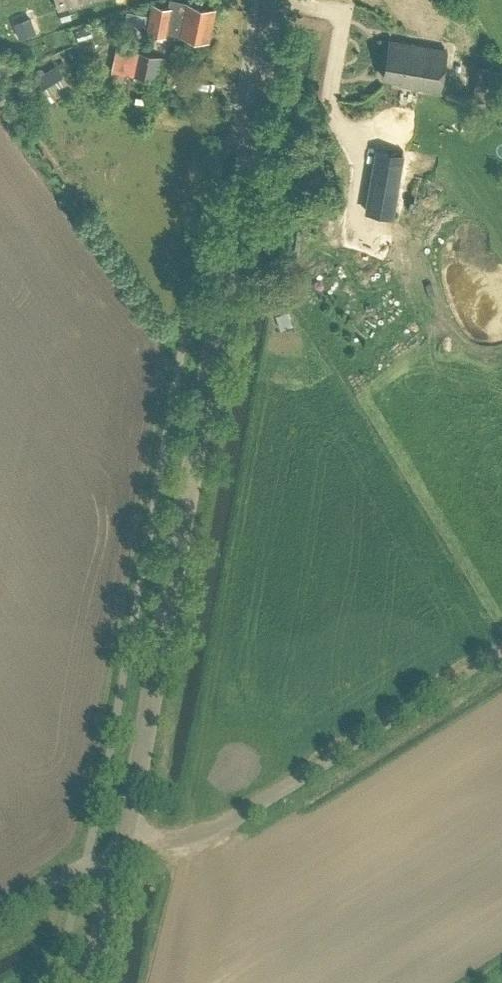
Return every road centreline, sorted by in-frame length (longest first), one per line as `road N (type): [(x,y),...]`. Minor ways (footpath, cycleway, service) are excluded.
road 1 (tertiary): [(124,846),(275,0)]
road 2 (unclassified): [(124,846),(196,838),(285,791),(501,650)]
road 3 (unclassified): [(0,918),(90,859),(124,846)]
road 4 (tertiary): [(90,982),(124,846)]

